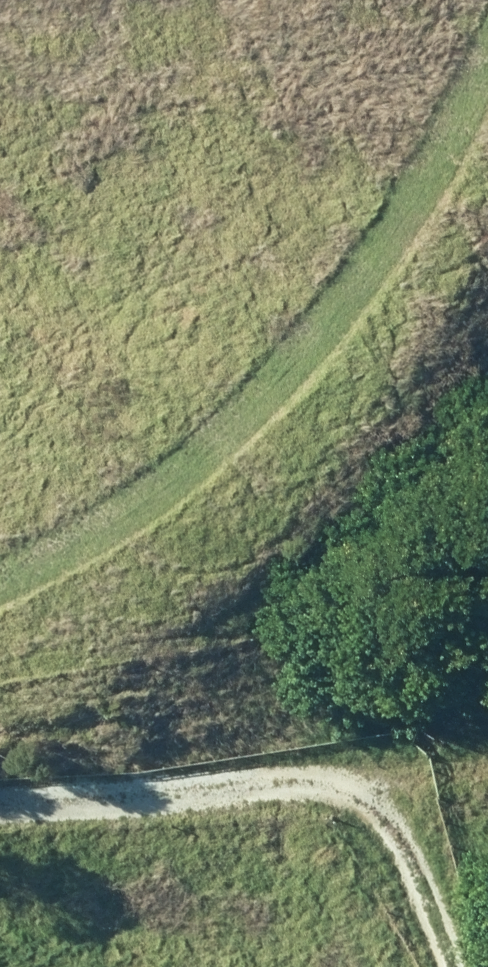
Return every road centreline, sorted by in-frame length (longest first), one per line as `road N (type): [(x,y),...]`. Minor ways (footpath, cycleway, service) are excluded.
road 1 (track): [(463,0),(312,273),(196,414)]
road 2 (track): [(0,806),(261,783),(332,789),(354,800)]
road 3 (track): [(196,414),(132,472),(0,555)]
road 4 (track): [(354,800),(402,855),(455,966)]

